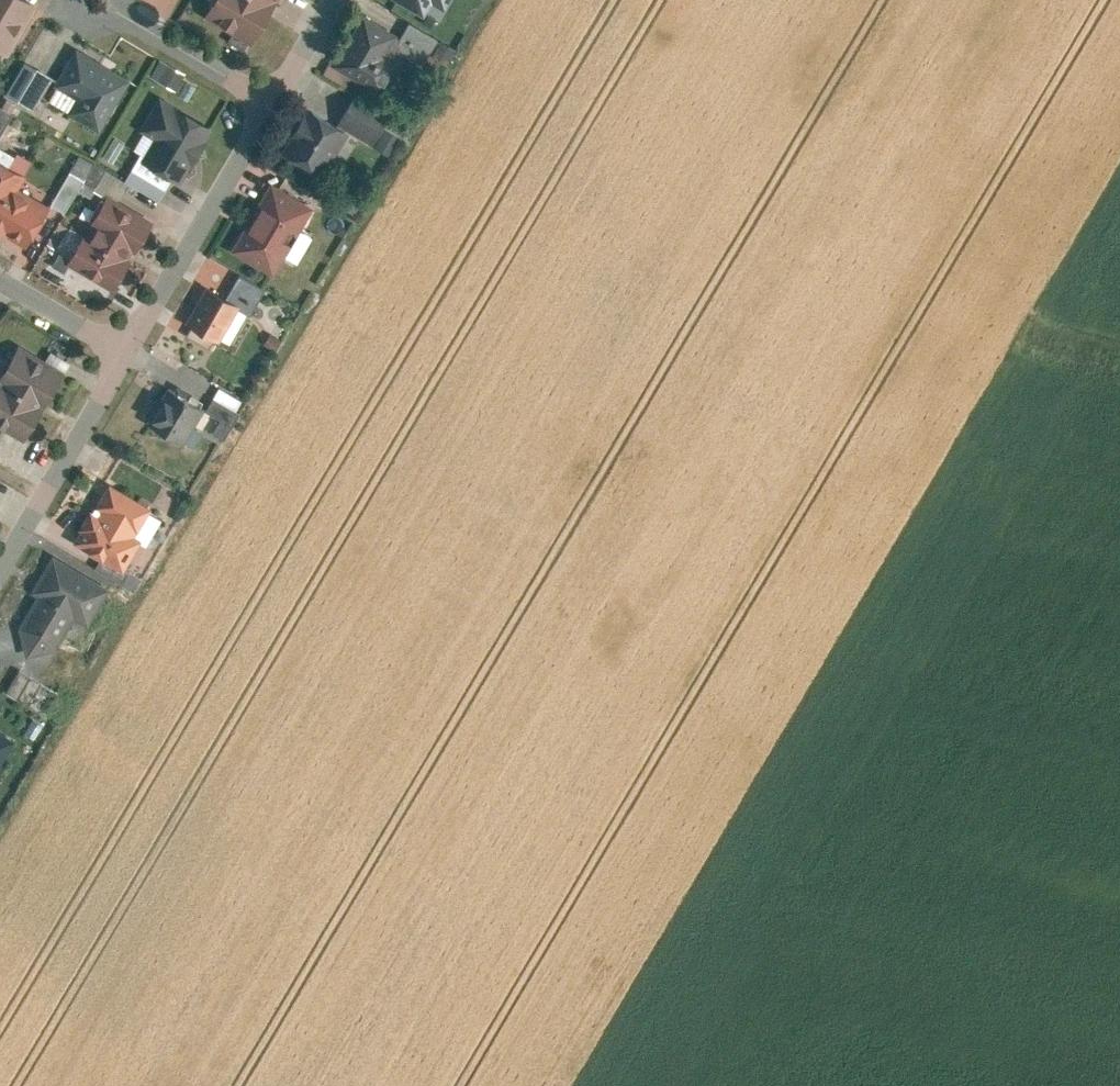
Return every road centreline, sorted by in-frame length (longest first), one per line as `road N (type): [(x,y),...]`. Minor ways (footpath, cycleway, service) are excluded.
road 1 (residential): [(110,351),(261,99)]
road 2 (residential): [(0,540),(110,351)]
road 3 (residential): [(85,0),(261,99)]
road 4 (residential): [(110,351),(0,283)]

